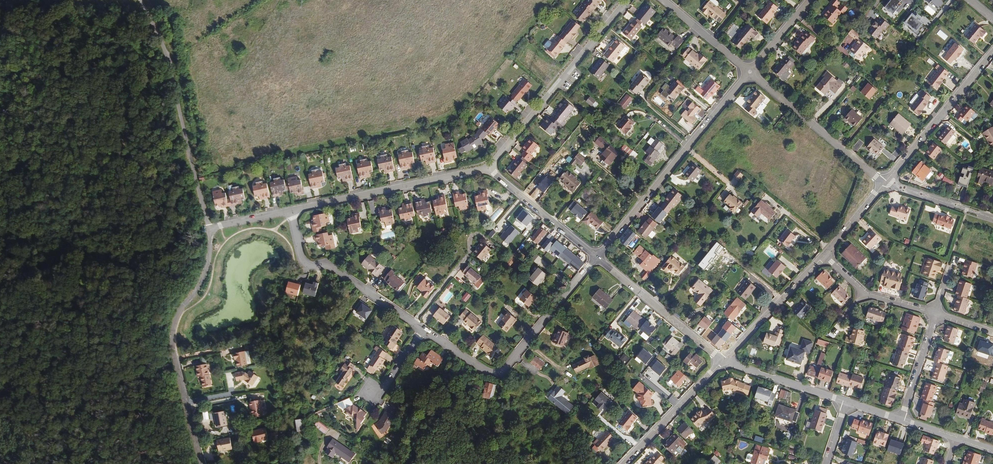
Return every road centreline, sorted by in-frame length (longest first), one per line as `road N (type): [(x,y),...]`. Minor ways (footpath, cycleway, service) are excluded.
road 1 (residential): [(289,210),(210,230),(211,259),(171,330),(200,463)]
road 2 (residential): [(422,331),(495,377),(508,373),(598,257)]
road 3 (residential): [(598,257),(750,72)]
road 4 (residential): [(630,0),(491,168)]
road 5 (residential): [(491,168),(289,210)]
road 6 (residential): [(289,210),(305,264),(337,271),(422,331)]
road 7 (residential): [(750,72),(885,182)]
road 8 (residential): [(885,182),(992,51)]
road 9 (residential): [(598,257),(724,361)]
road 10 (residential): [(724,361),(824,255)]
road 11 (residential): [(625,463),(724,361)]
road 12 (residential): [(491,168),(598,257)]
road 13 (residential): [(846,402),(724,361)]

